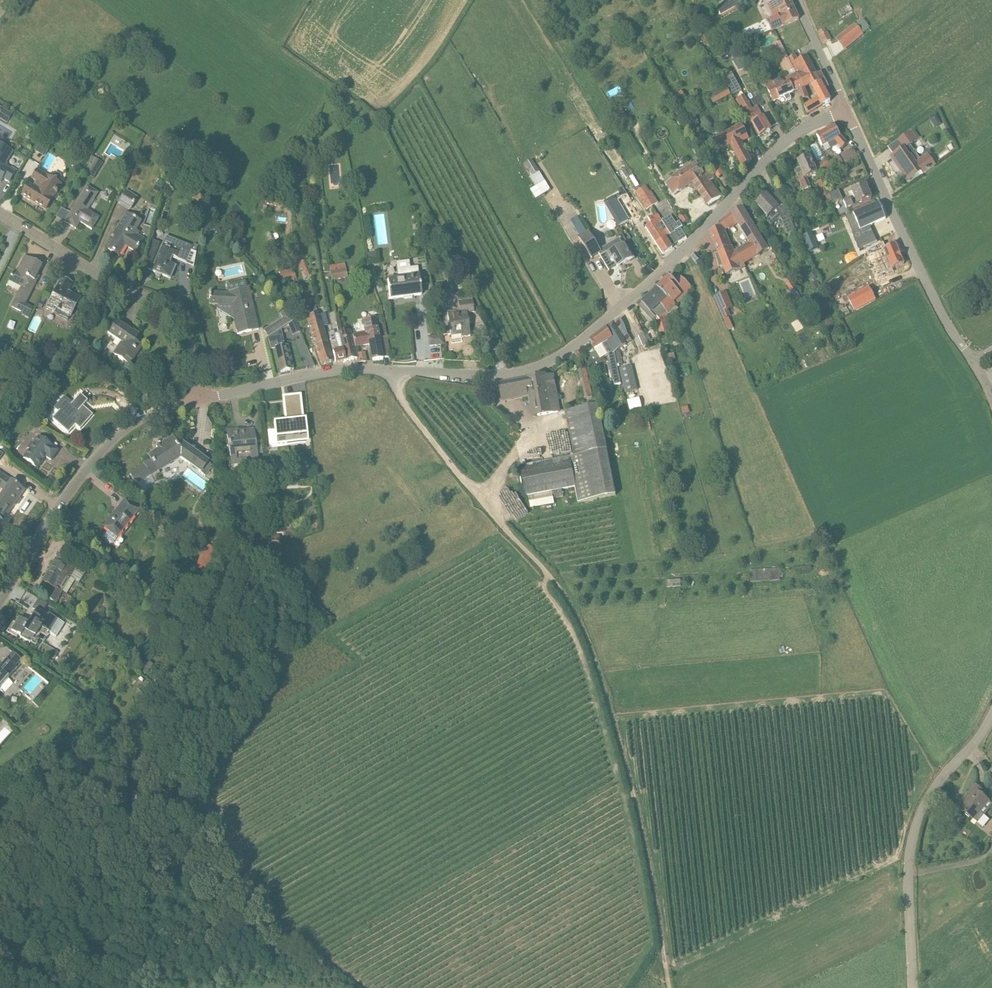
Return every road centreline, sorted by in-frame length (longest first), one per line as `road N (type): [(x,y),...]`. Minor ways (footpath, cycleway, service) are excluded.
road 1 (track): [(669,987),(636,796),(575,611),(431,439),(384,369)]
road 2 (residential): [(517,372),(554,358),(617,311),(759,165),(798,131),(842,109)]
road 3 (unclassified): [(910,987),(912,834),(936,781),(991,706)]
road 4 (residential): [(196,400),(173,309),(138,298),(0,214)]
road 5 (residential): [(0,596),(101,450),(126,426),(196,400)]
road 6 (unclassified): [(973,362),(942,316),(842,109)]
road 7 (residential): [(196,400),(339,369),(384,369)]
road 8 (unclassified): [(384,369),(517,372)]

